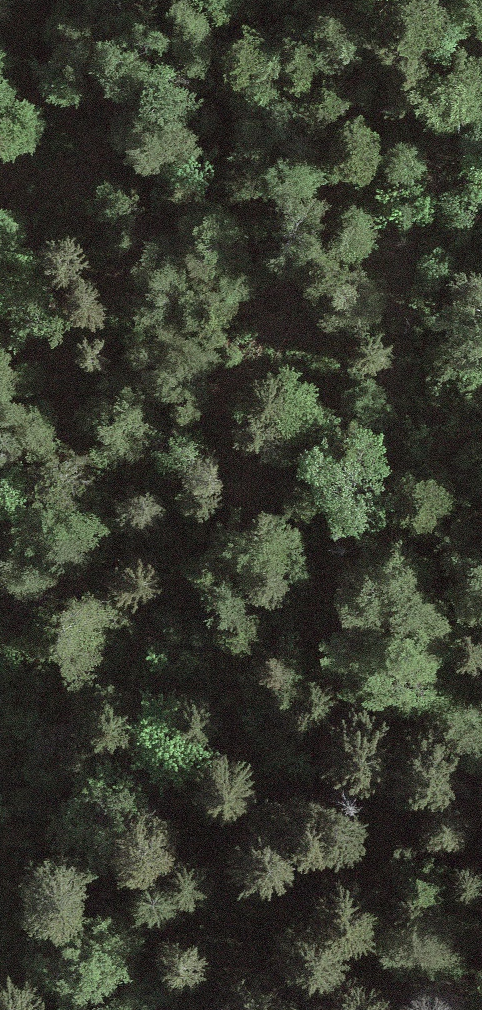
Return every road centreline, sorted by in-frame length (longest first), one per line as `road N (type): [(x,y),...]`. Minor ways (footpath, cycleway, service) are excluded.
road 1 (track): [(283,1009),(133,700),(101,516),(99,420),(117,351),(236,110)]
road 2 (track): [(426,1009),(362,815),(342,715),(339,636),(428,341),(481,231)]

